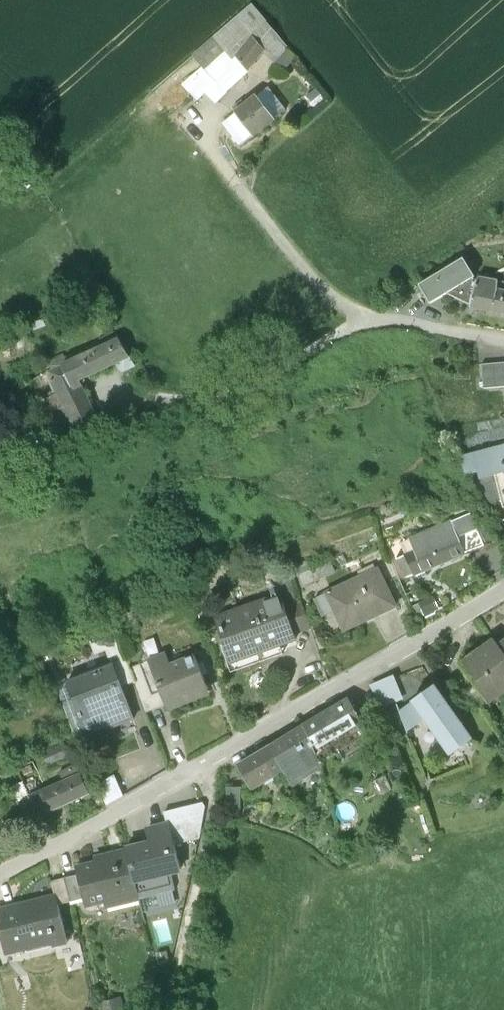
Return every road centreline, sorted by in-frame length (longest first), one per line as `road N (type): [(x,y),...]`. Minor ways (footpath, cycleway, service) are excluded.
road 1 (residential): [(0,880),(503,600)]
road 2 (residential): [(503,347),(372,324)]

